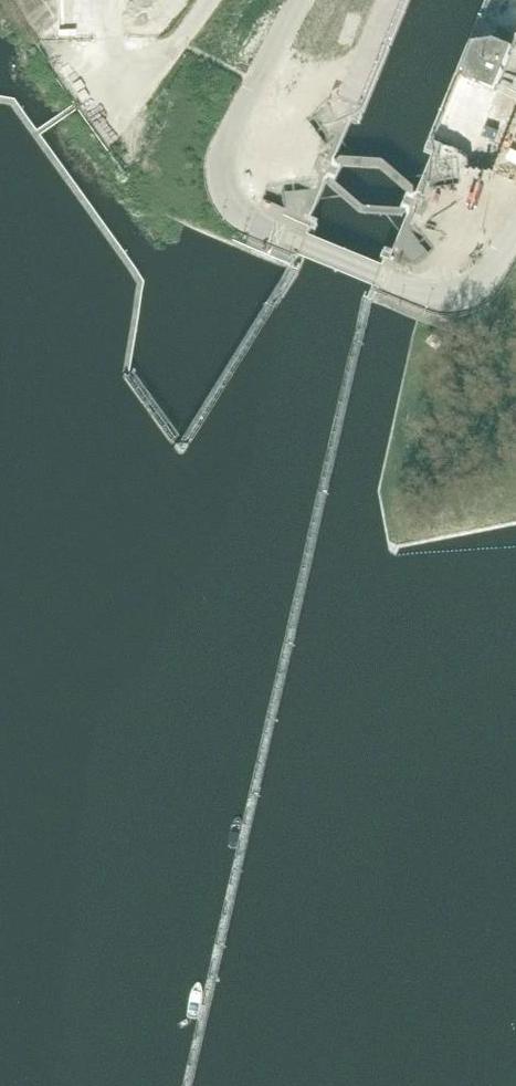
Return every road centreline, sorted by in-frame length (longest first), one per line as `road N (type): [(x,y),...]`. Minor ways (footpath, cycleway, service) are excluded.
road 1 (unclassified): [(515,229),(483,280),(448,296),(276,234),(242,211),(224,177),(228,145),(301,0)]

